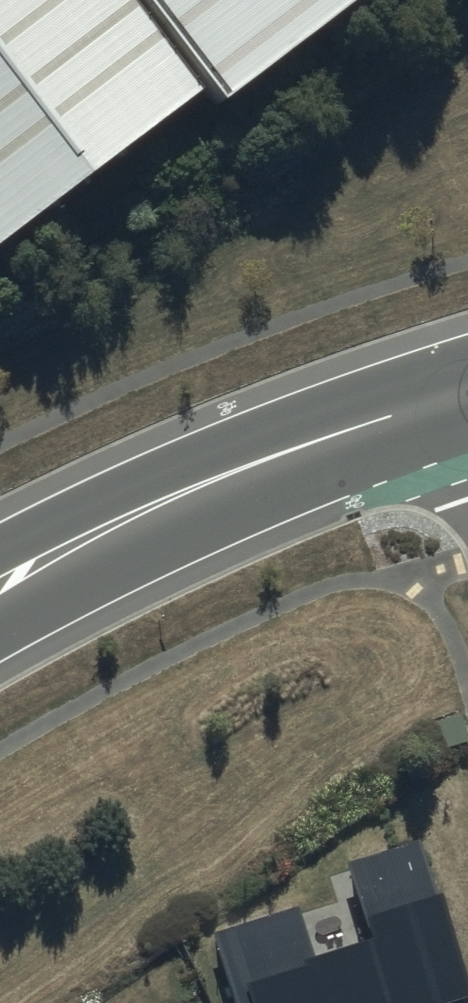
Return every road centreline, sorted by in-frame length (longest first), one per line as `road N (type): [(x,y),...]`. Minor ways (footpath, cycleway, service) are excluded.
road 1 (residential): [(319,441),(0,631)]
road 2 (residential): [(0,552),(185,471),(319,441)]
road 3 (residential): [(319,441),(466,393)]

